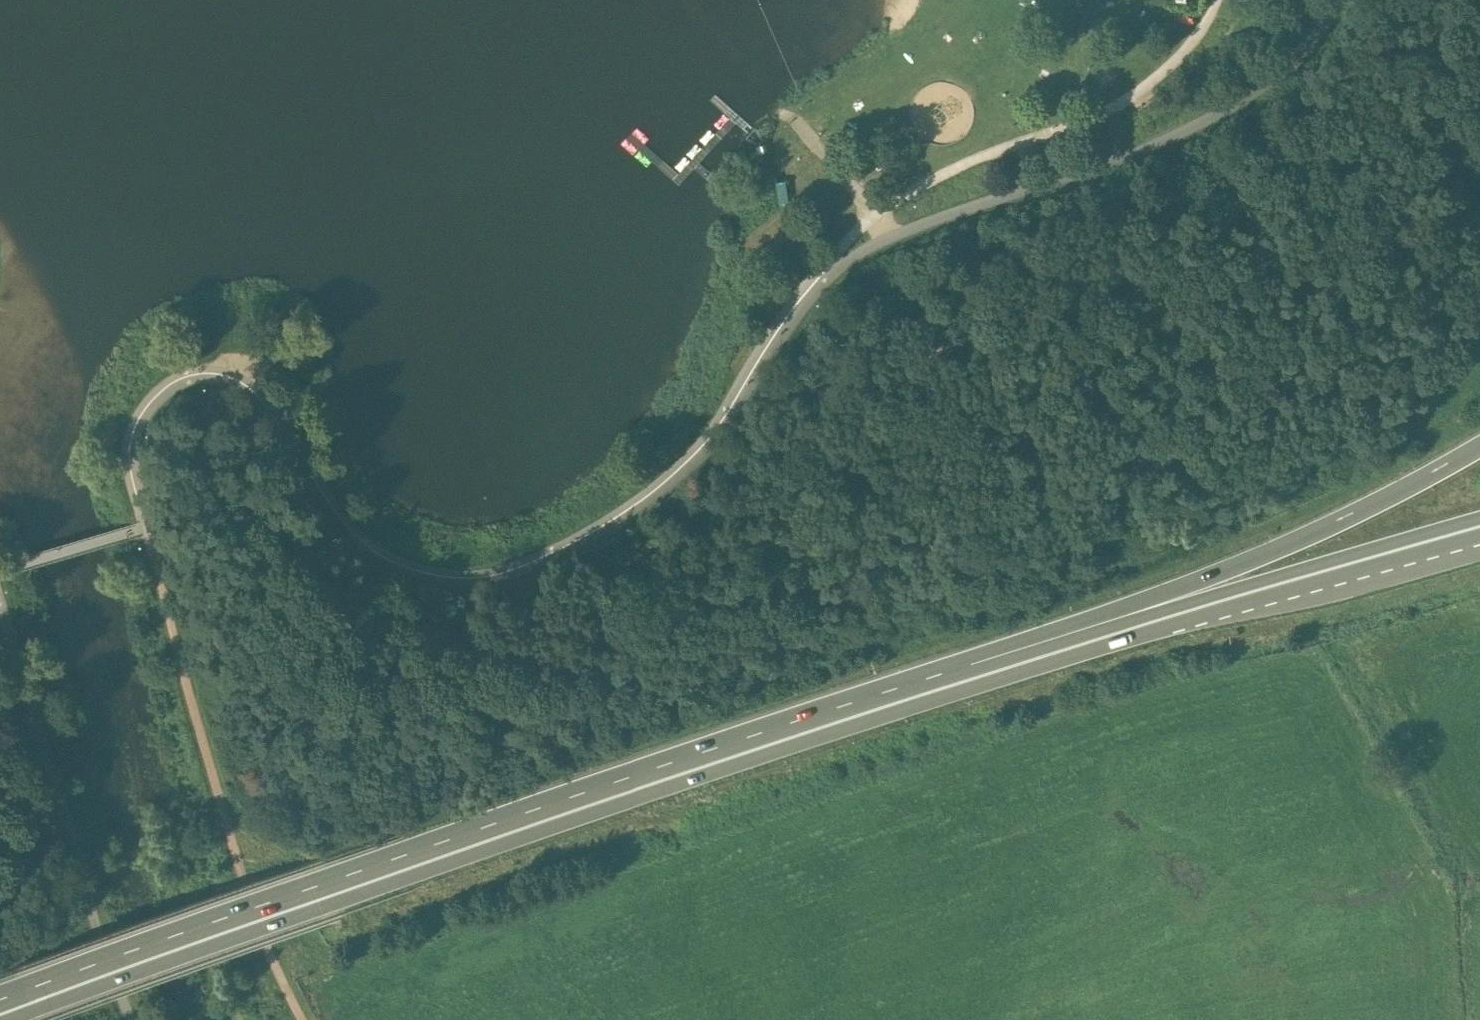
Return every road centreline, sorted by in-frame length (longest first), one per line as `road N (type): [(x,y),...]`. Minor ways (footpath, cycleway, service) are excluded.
road 1 (trunk): [(3,1019),(668,790),(1479,544)]
road 2 (trunk): [(945,675),(412,845),(0,997)]
road 3 (trunk): [(1479,447),(1284,548),(945,675)]
road 4 (trunk): [(1479,519),(945,675)]

